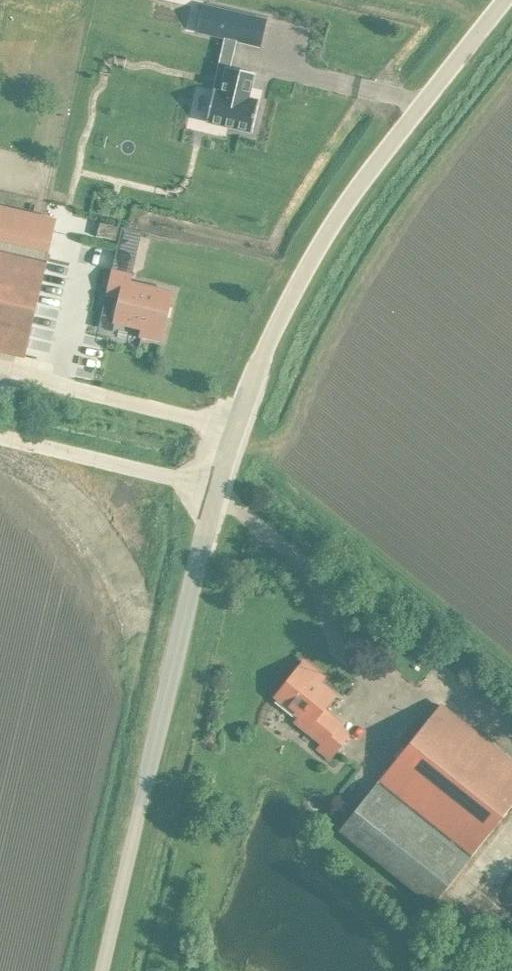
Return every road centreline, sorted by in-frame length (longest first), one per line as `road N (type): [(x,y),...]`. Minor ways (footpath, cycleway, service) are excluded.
road 1 (unclassified): [(99,970),(177,633),(264,348),(362,182),(500,0)]

